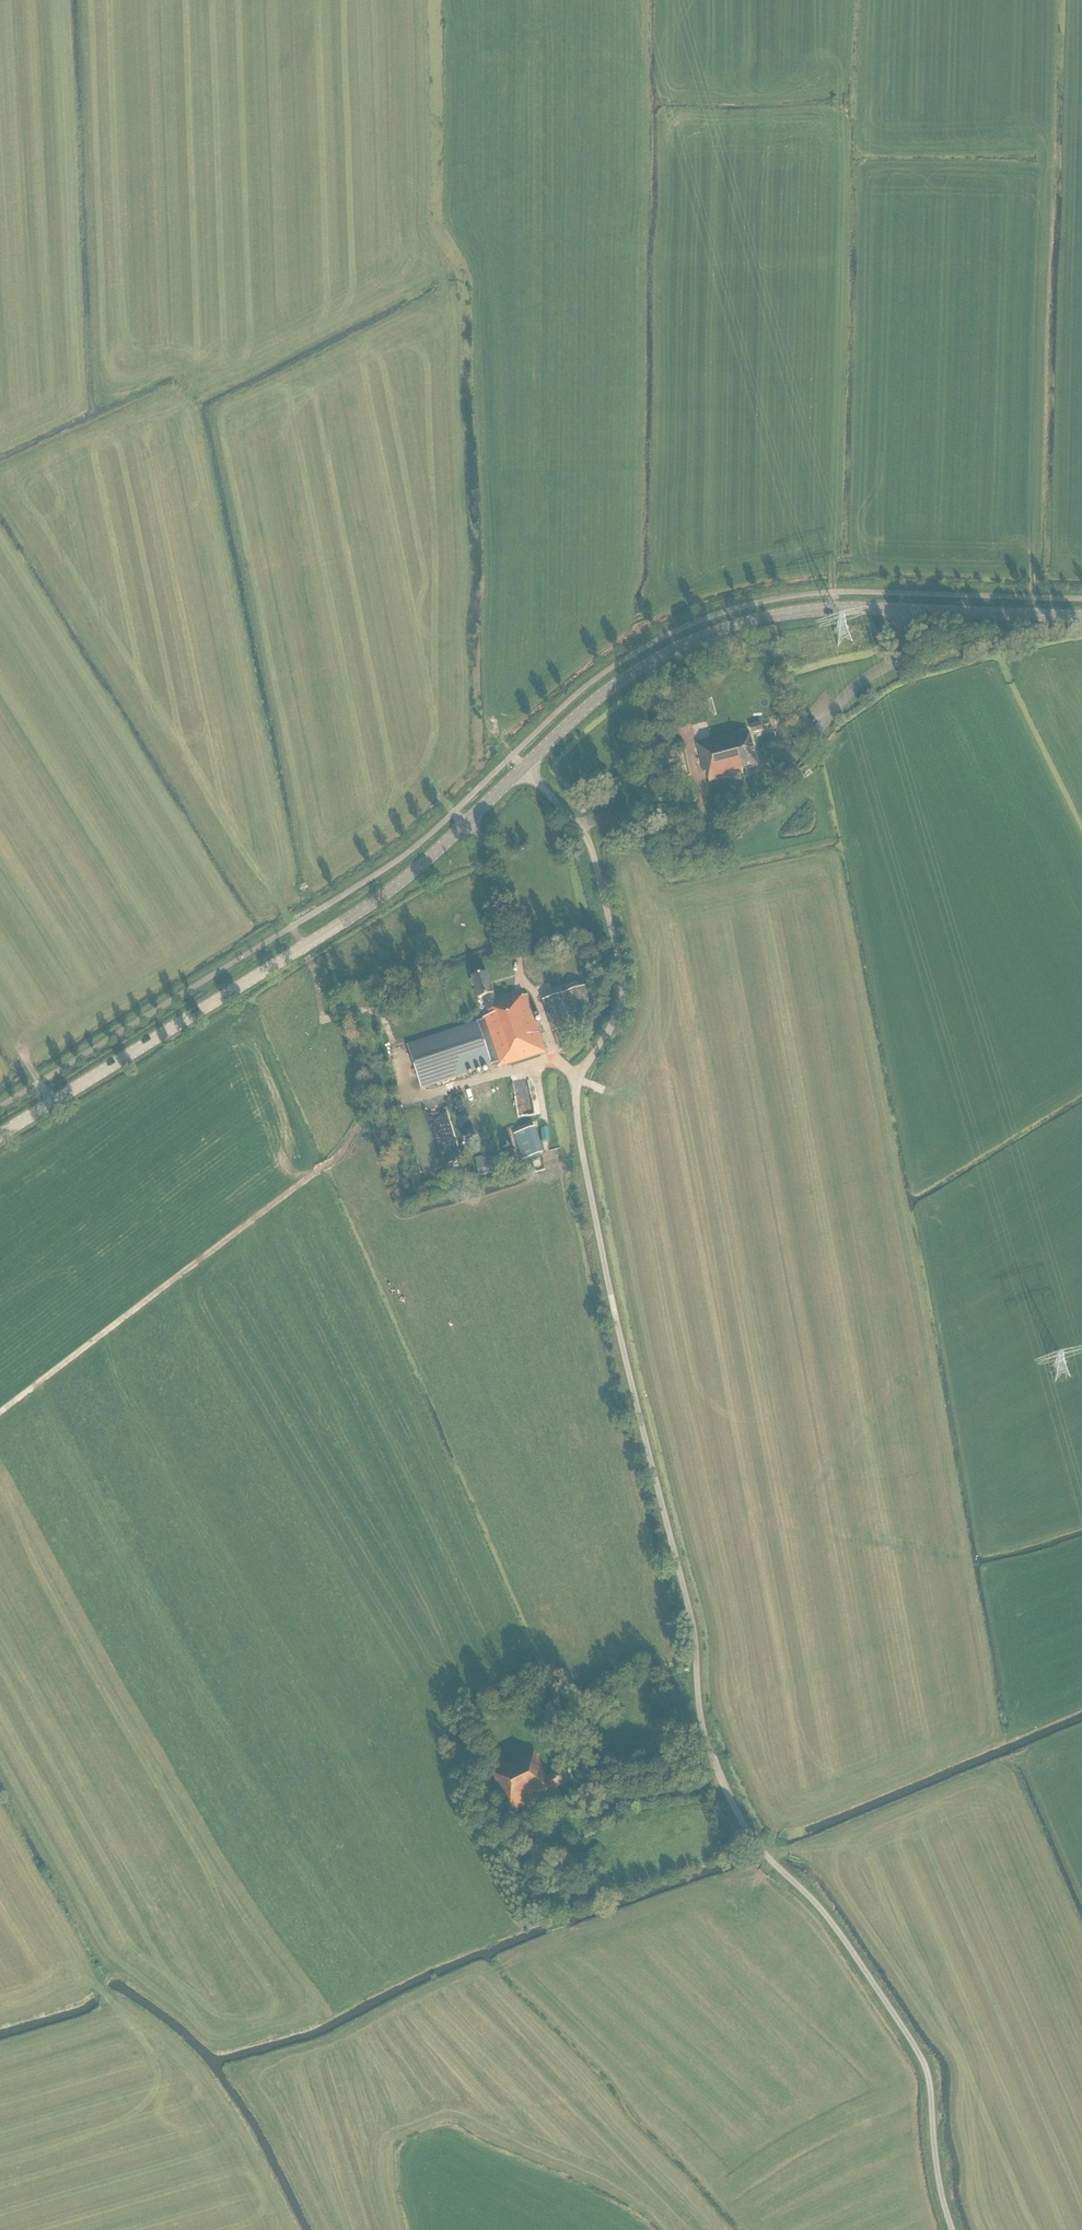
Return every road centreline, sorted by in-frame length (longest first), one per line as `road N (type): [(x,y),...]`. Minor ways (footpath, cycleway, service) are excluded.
road 1 (unclassified): [(952,2229),(925,2066),(823,1912),(751,1838),(707,1747),(694,1634),(608,1284),(577,1116),(579,1076),(619,1008),(618,960),(585,837),(523,767)]
road 2 (secondary): [(0,1137),(372,903),(523,767)]
road 3 (track): [(504,1075),(372,1114),(338,1158),(0,1413)]
road 4 (secondary): [(523,767),(644,666),(756,620),(827,609),(1081,617)]

